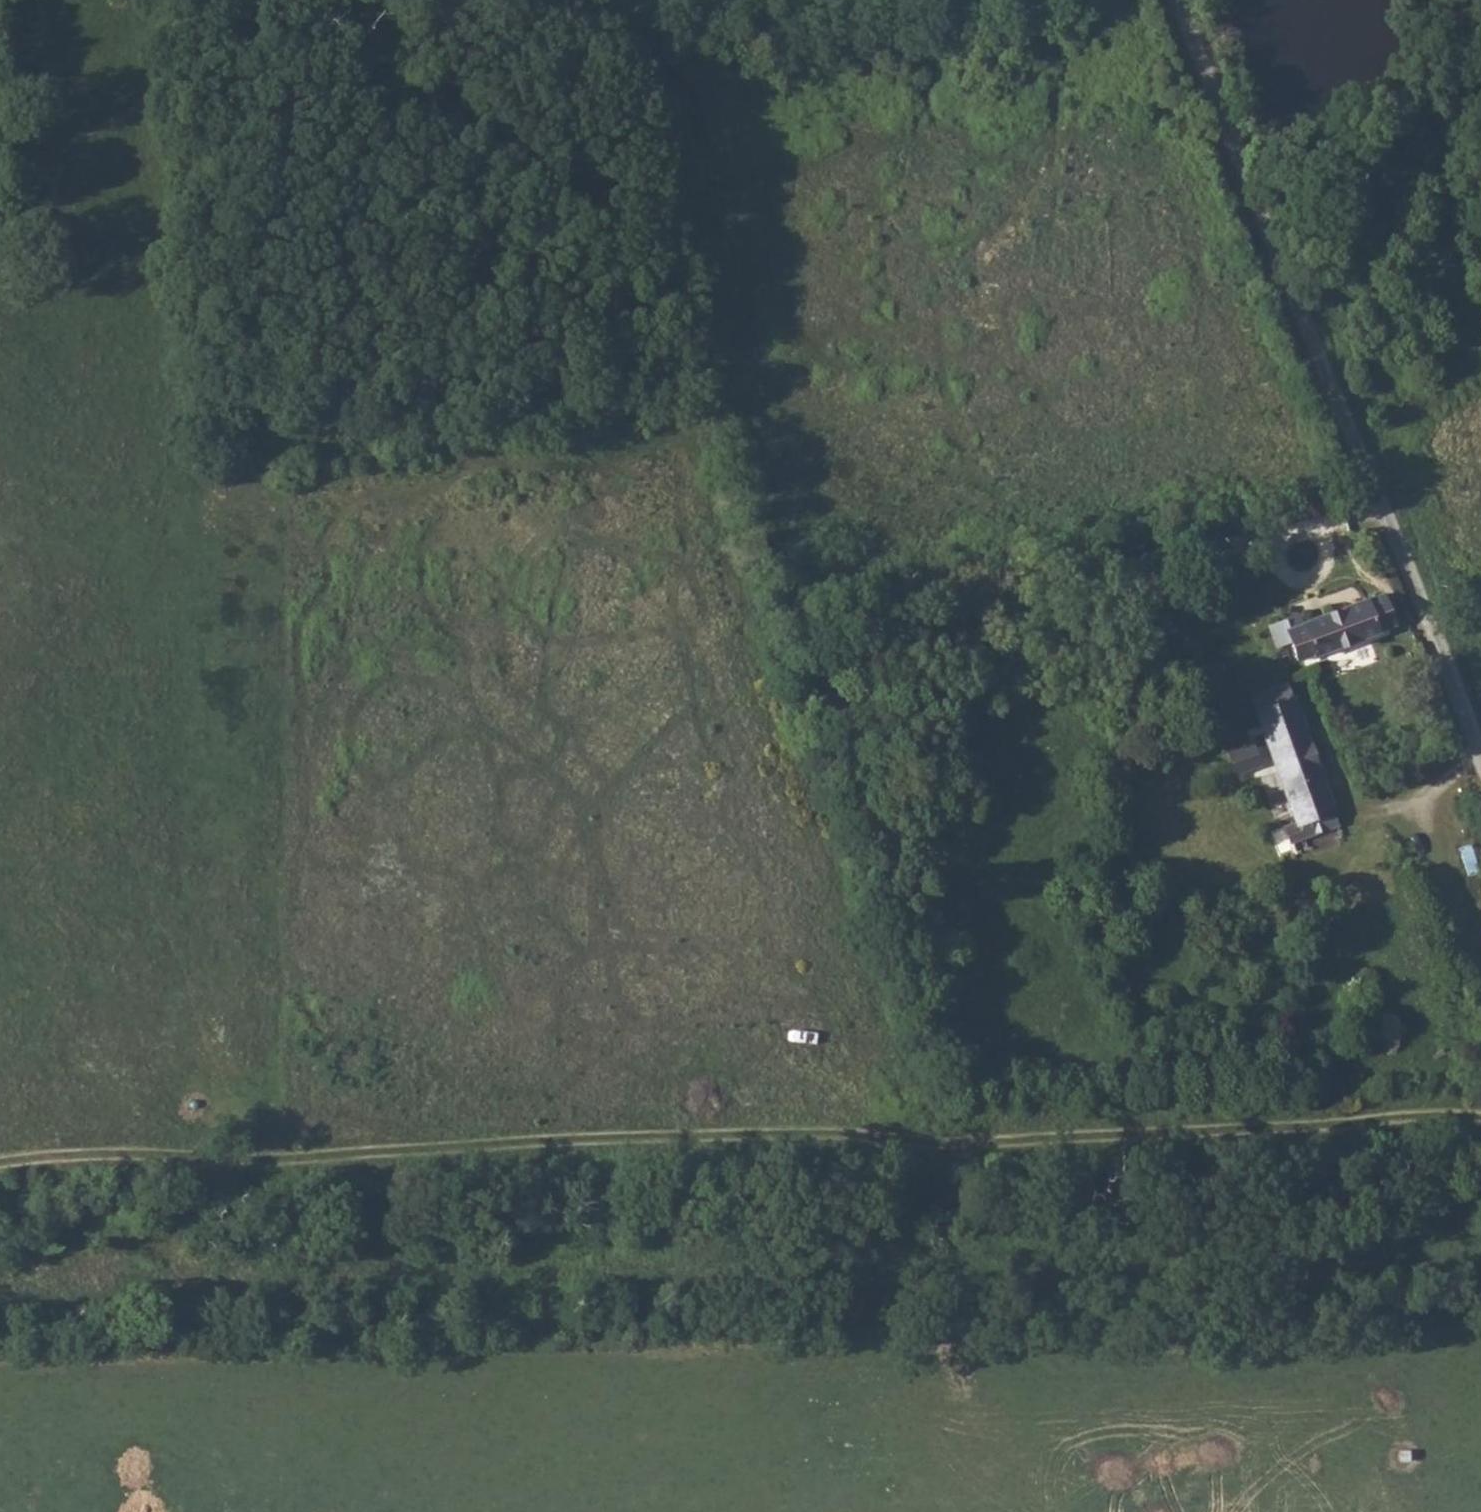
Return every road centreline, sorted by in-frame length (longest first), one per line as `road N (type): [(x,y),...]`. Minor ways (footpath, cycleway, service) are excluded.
road 1 (track): [(1480,1247),(0,1285)]
road 2 (unclassified): [(1180,0),(1480,760)]

